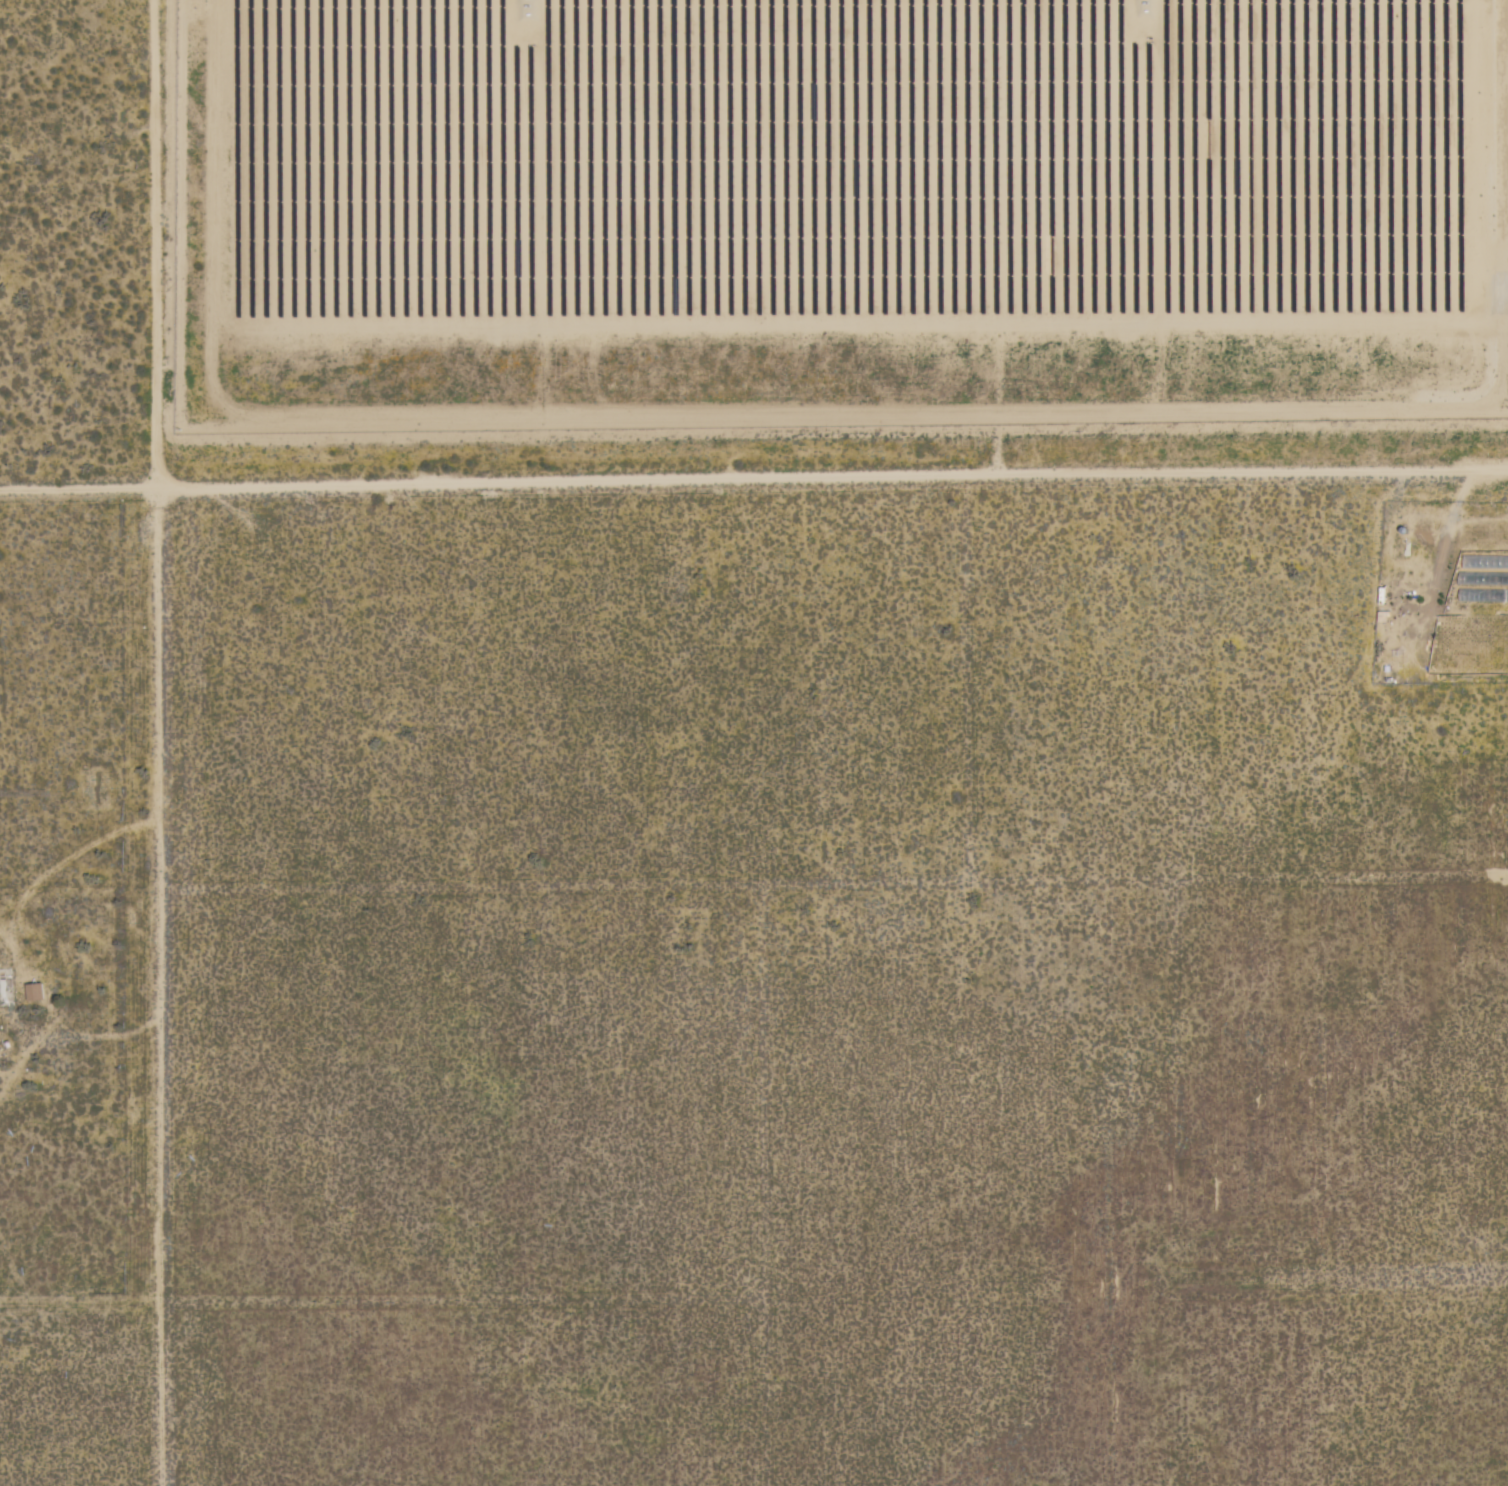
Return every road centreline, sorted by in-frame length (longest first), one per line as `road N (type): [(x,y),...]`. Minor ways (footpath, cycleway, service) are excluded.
road 1 (residential): [(156,498),(160,1028),(136,1485)]
road 2 (residential): [(156,498),(1116,474)]
road 3 (residential): [(156,498),(151,0)]
road 4 (residential): [(1116,474),(1507,483)]
road 5 (residential): [(0,498),(156,498)]

